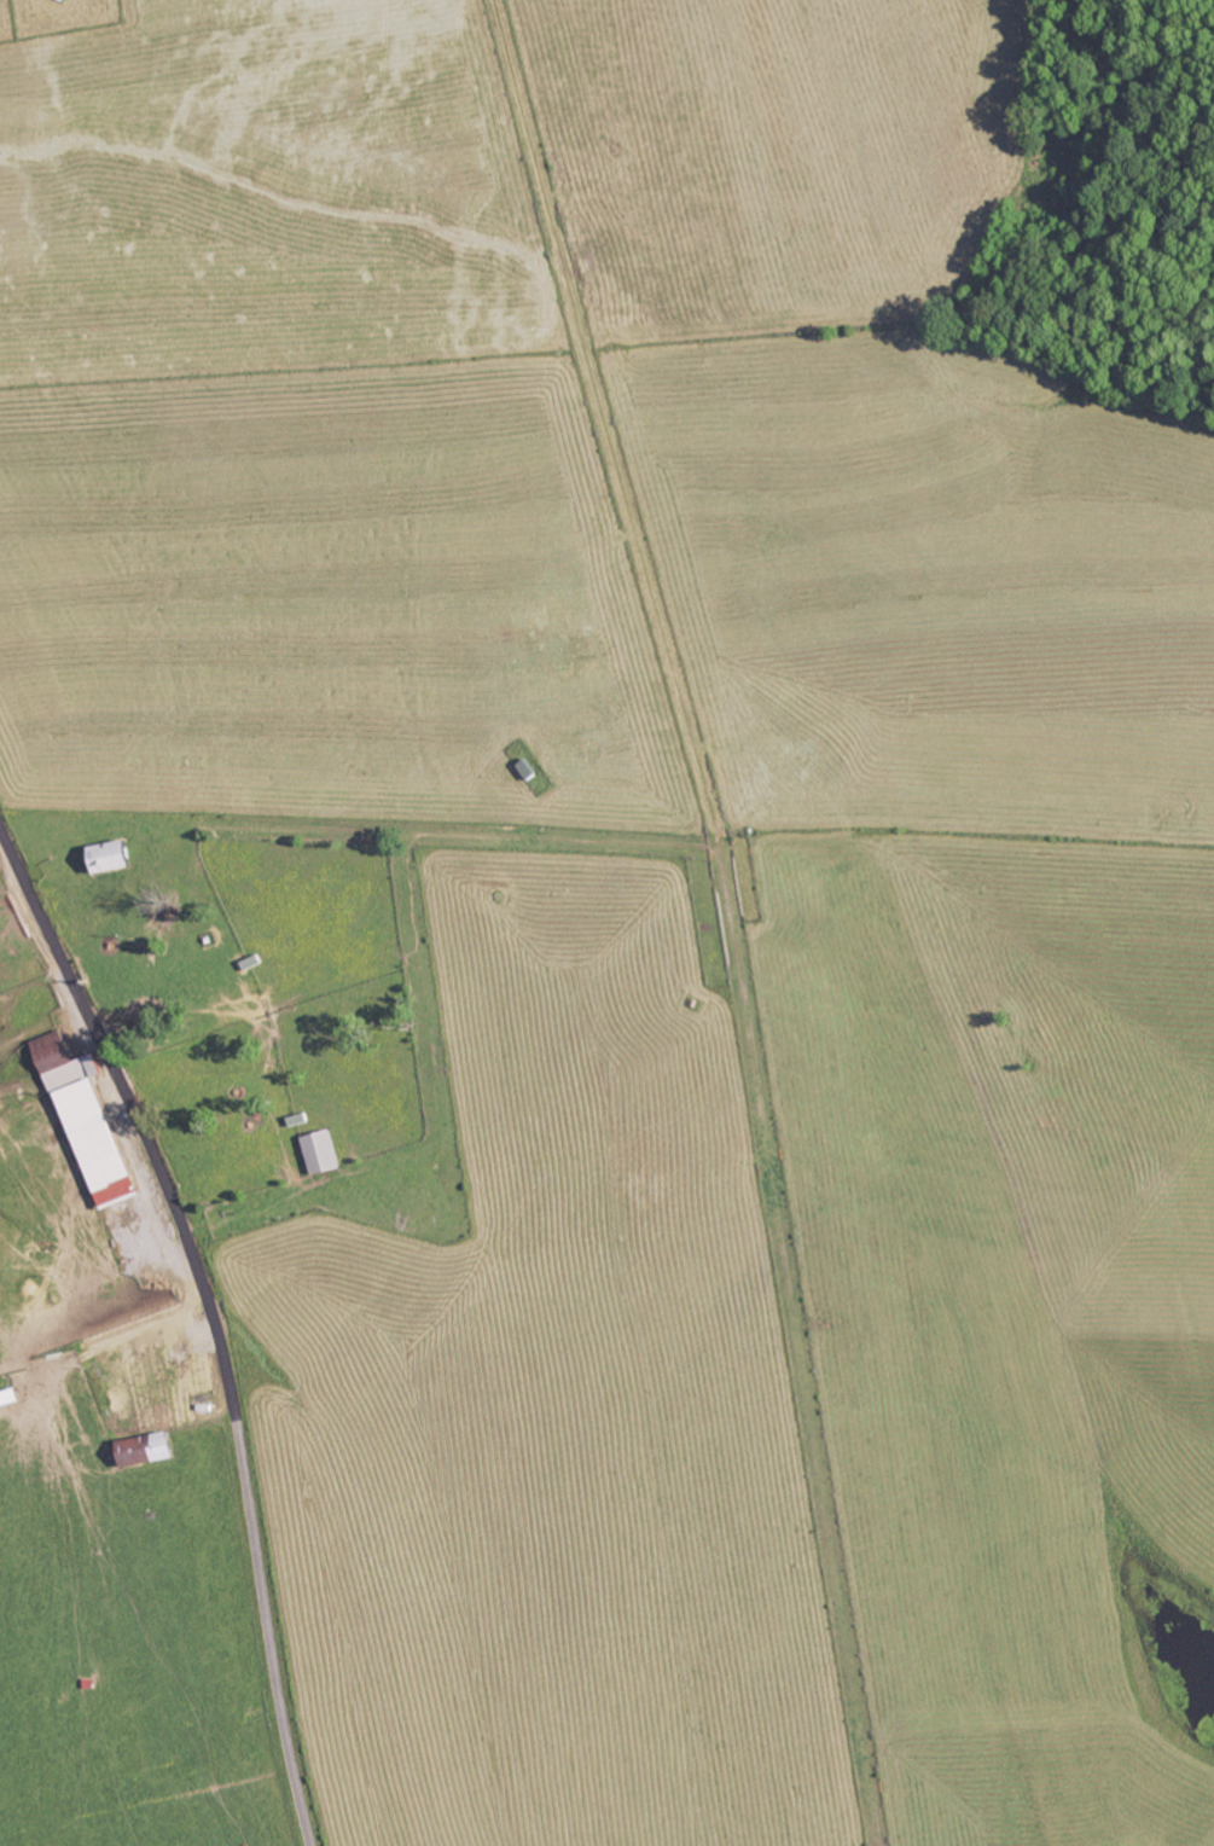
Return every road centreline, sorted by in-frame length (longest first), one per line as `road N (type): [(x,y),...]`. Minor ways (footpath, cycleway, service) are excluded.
road 1 (residential): [(312,1845),(278,1693),(238,1430),(204,1289),(156,1157),(0,828)]
road 2 (residential): [(204,1289),(79,1334),(60,1362),(71,1469)]

